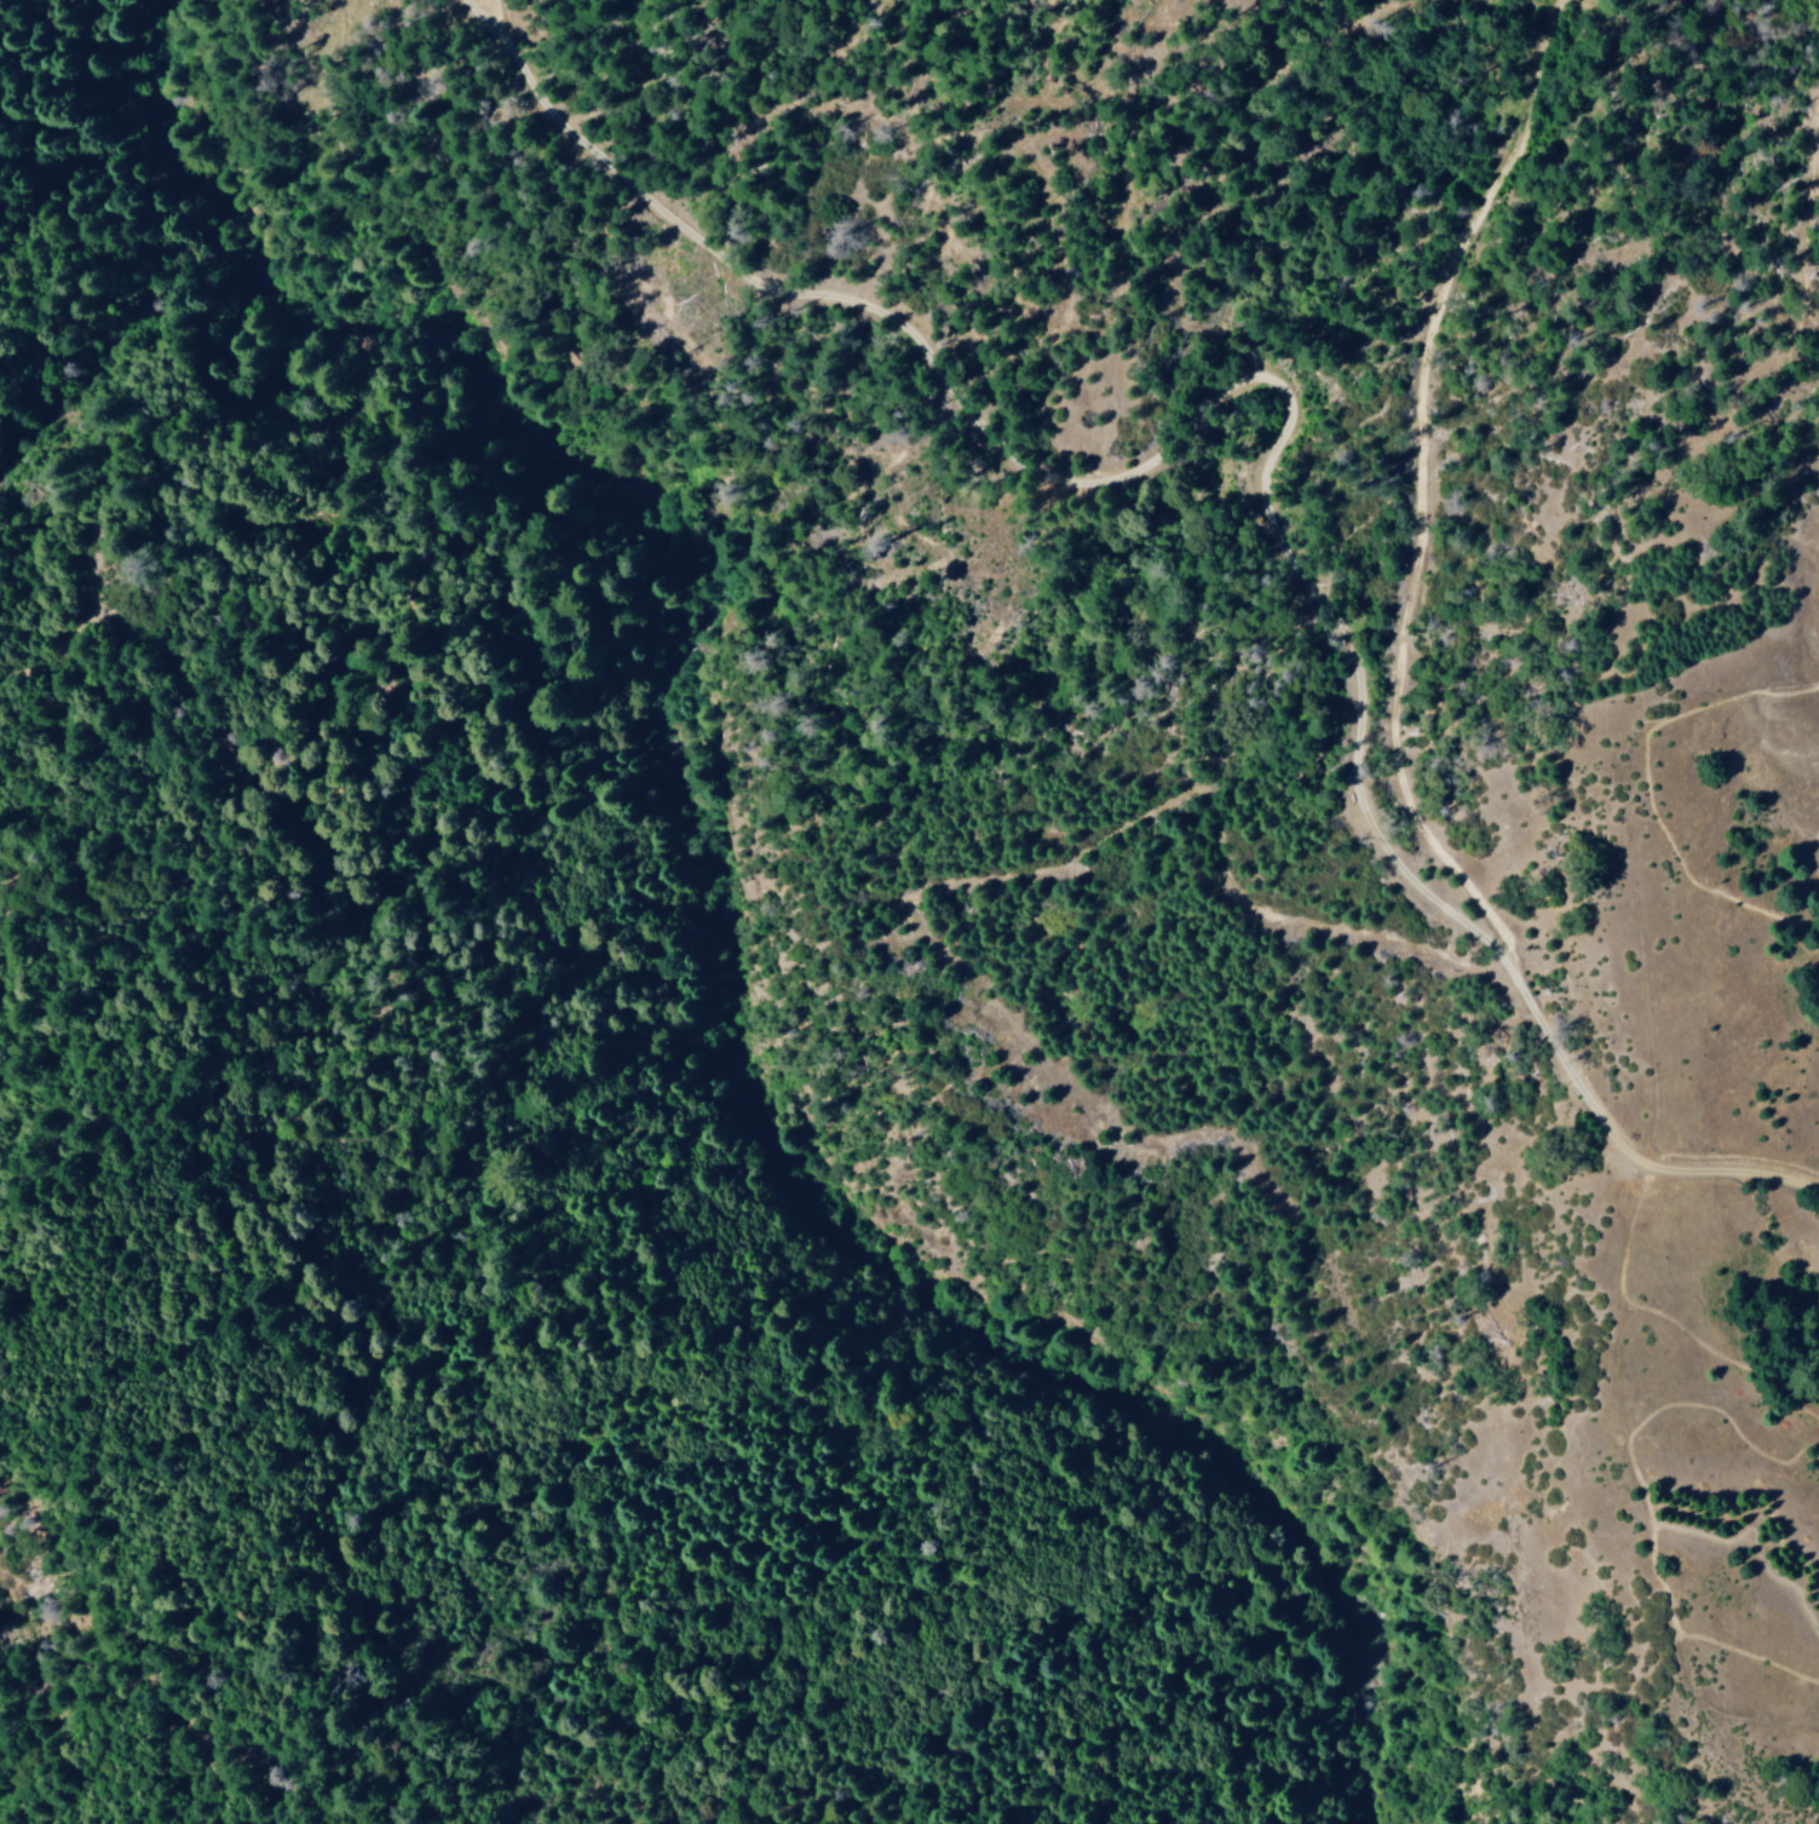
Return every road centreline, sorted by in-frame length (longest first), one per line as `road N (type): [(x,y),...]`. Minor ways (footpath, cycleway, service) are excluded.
road 1 (residential): [(1818,1187),(1785,1175),(1653,1168),(1613,1140),(1522,985),(1501,930),(1429,841),(1405,770),(1400,723),(1412,615),(1431,585),(1424,375),(1457,274),(1536,131),(1562,21),(1578,0)]

